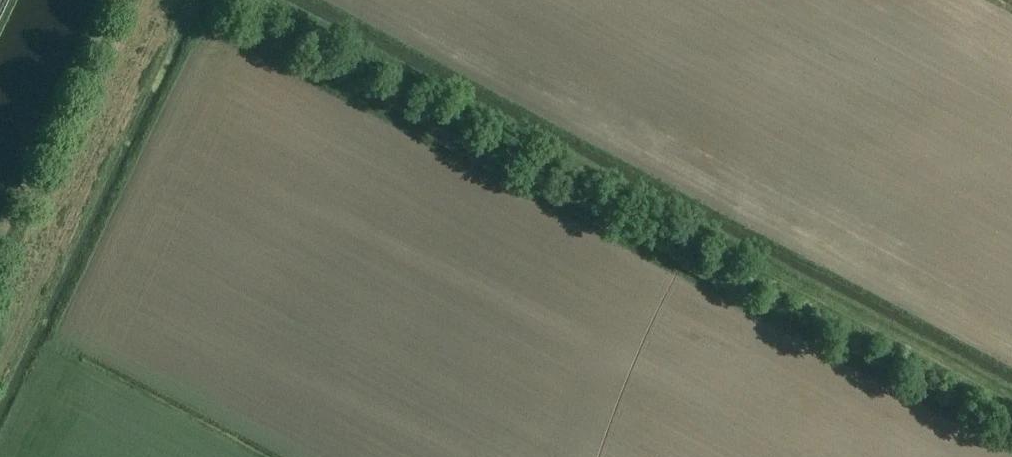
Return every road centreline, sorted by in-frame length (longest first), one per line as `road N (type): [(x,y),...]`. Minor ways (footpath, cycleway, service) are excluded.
road 1 (track): [(113,0),(0,234)]

